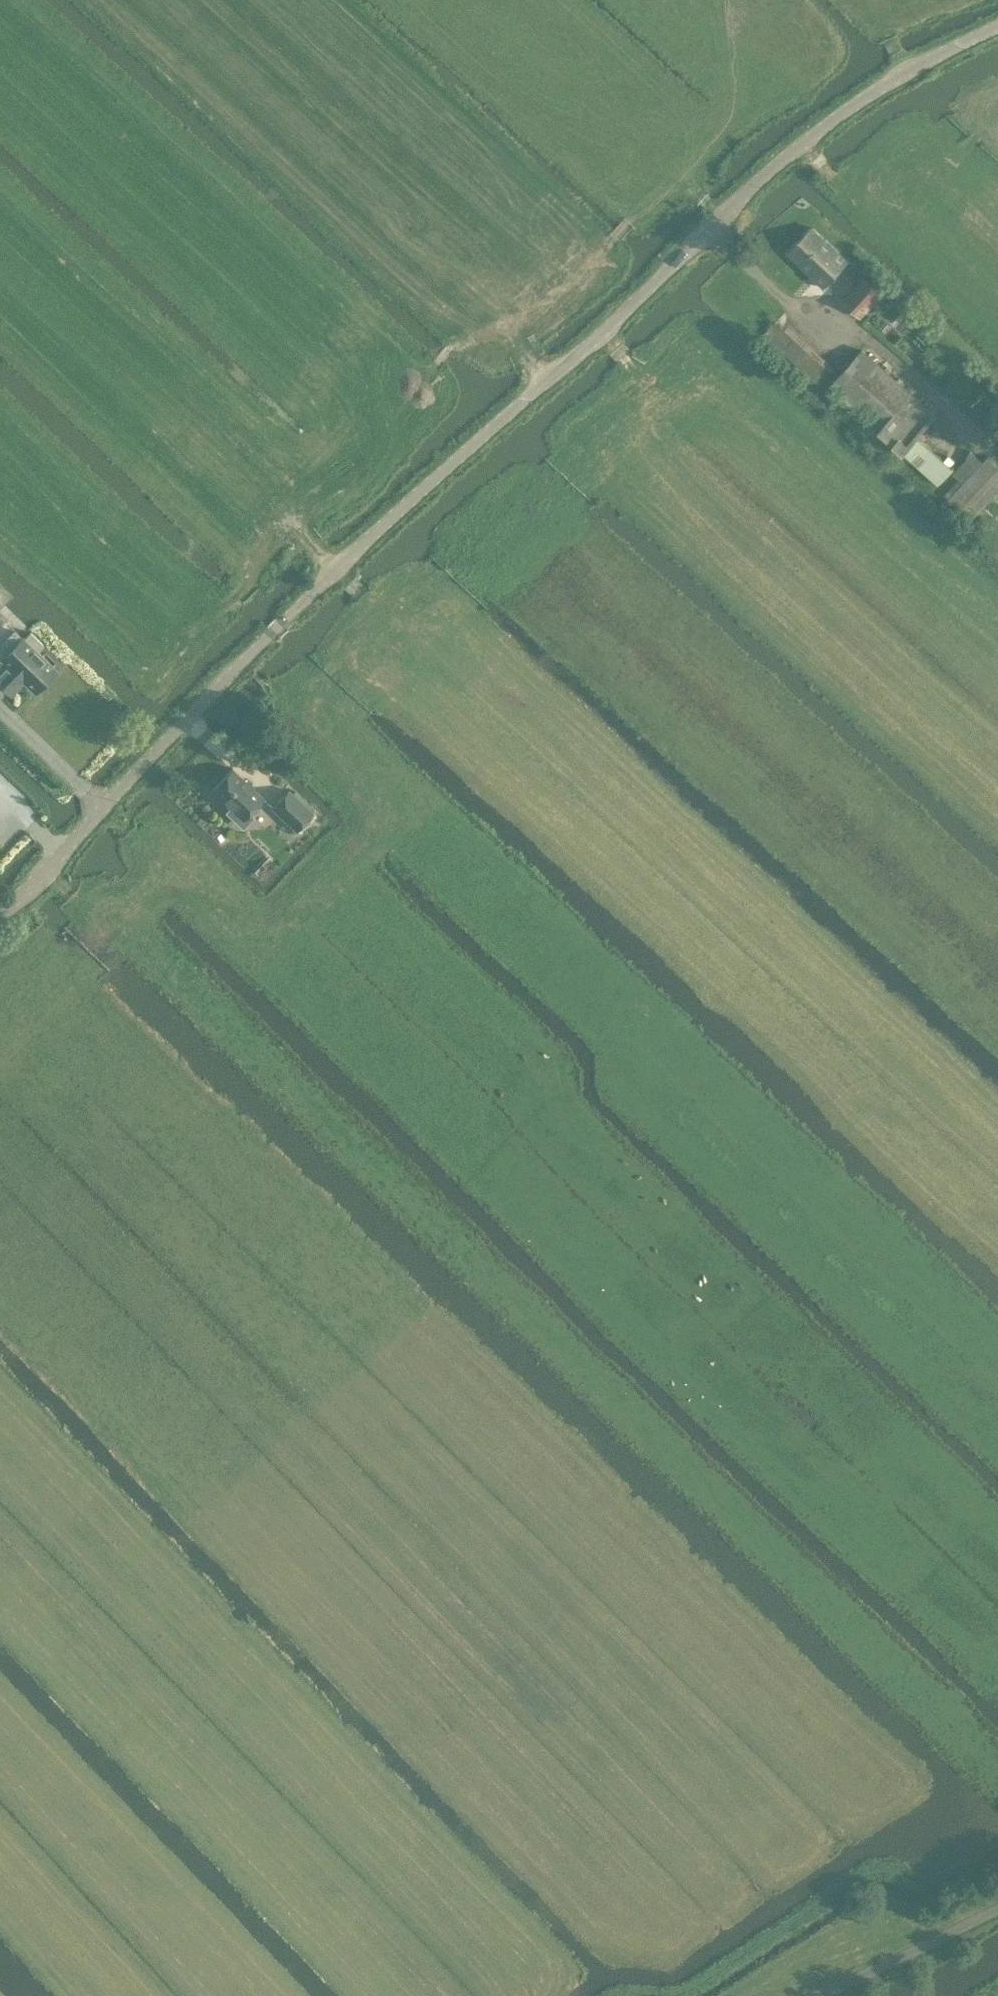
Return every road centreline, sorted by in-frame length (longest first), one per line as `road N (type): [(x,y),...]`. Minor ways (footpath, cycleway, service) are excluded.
road 1 (unclassified): [(0,911),(372,536),(798,149),(890,81),(997,27)]

